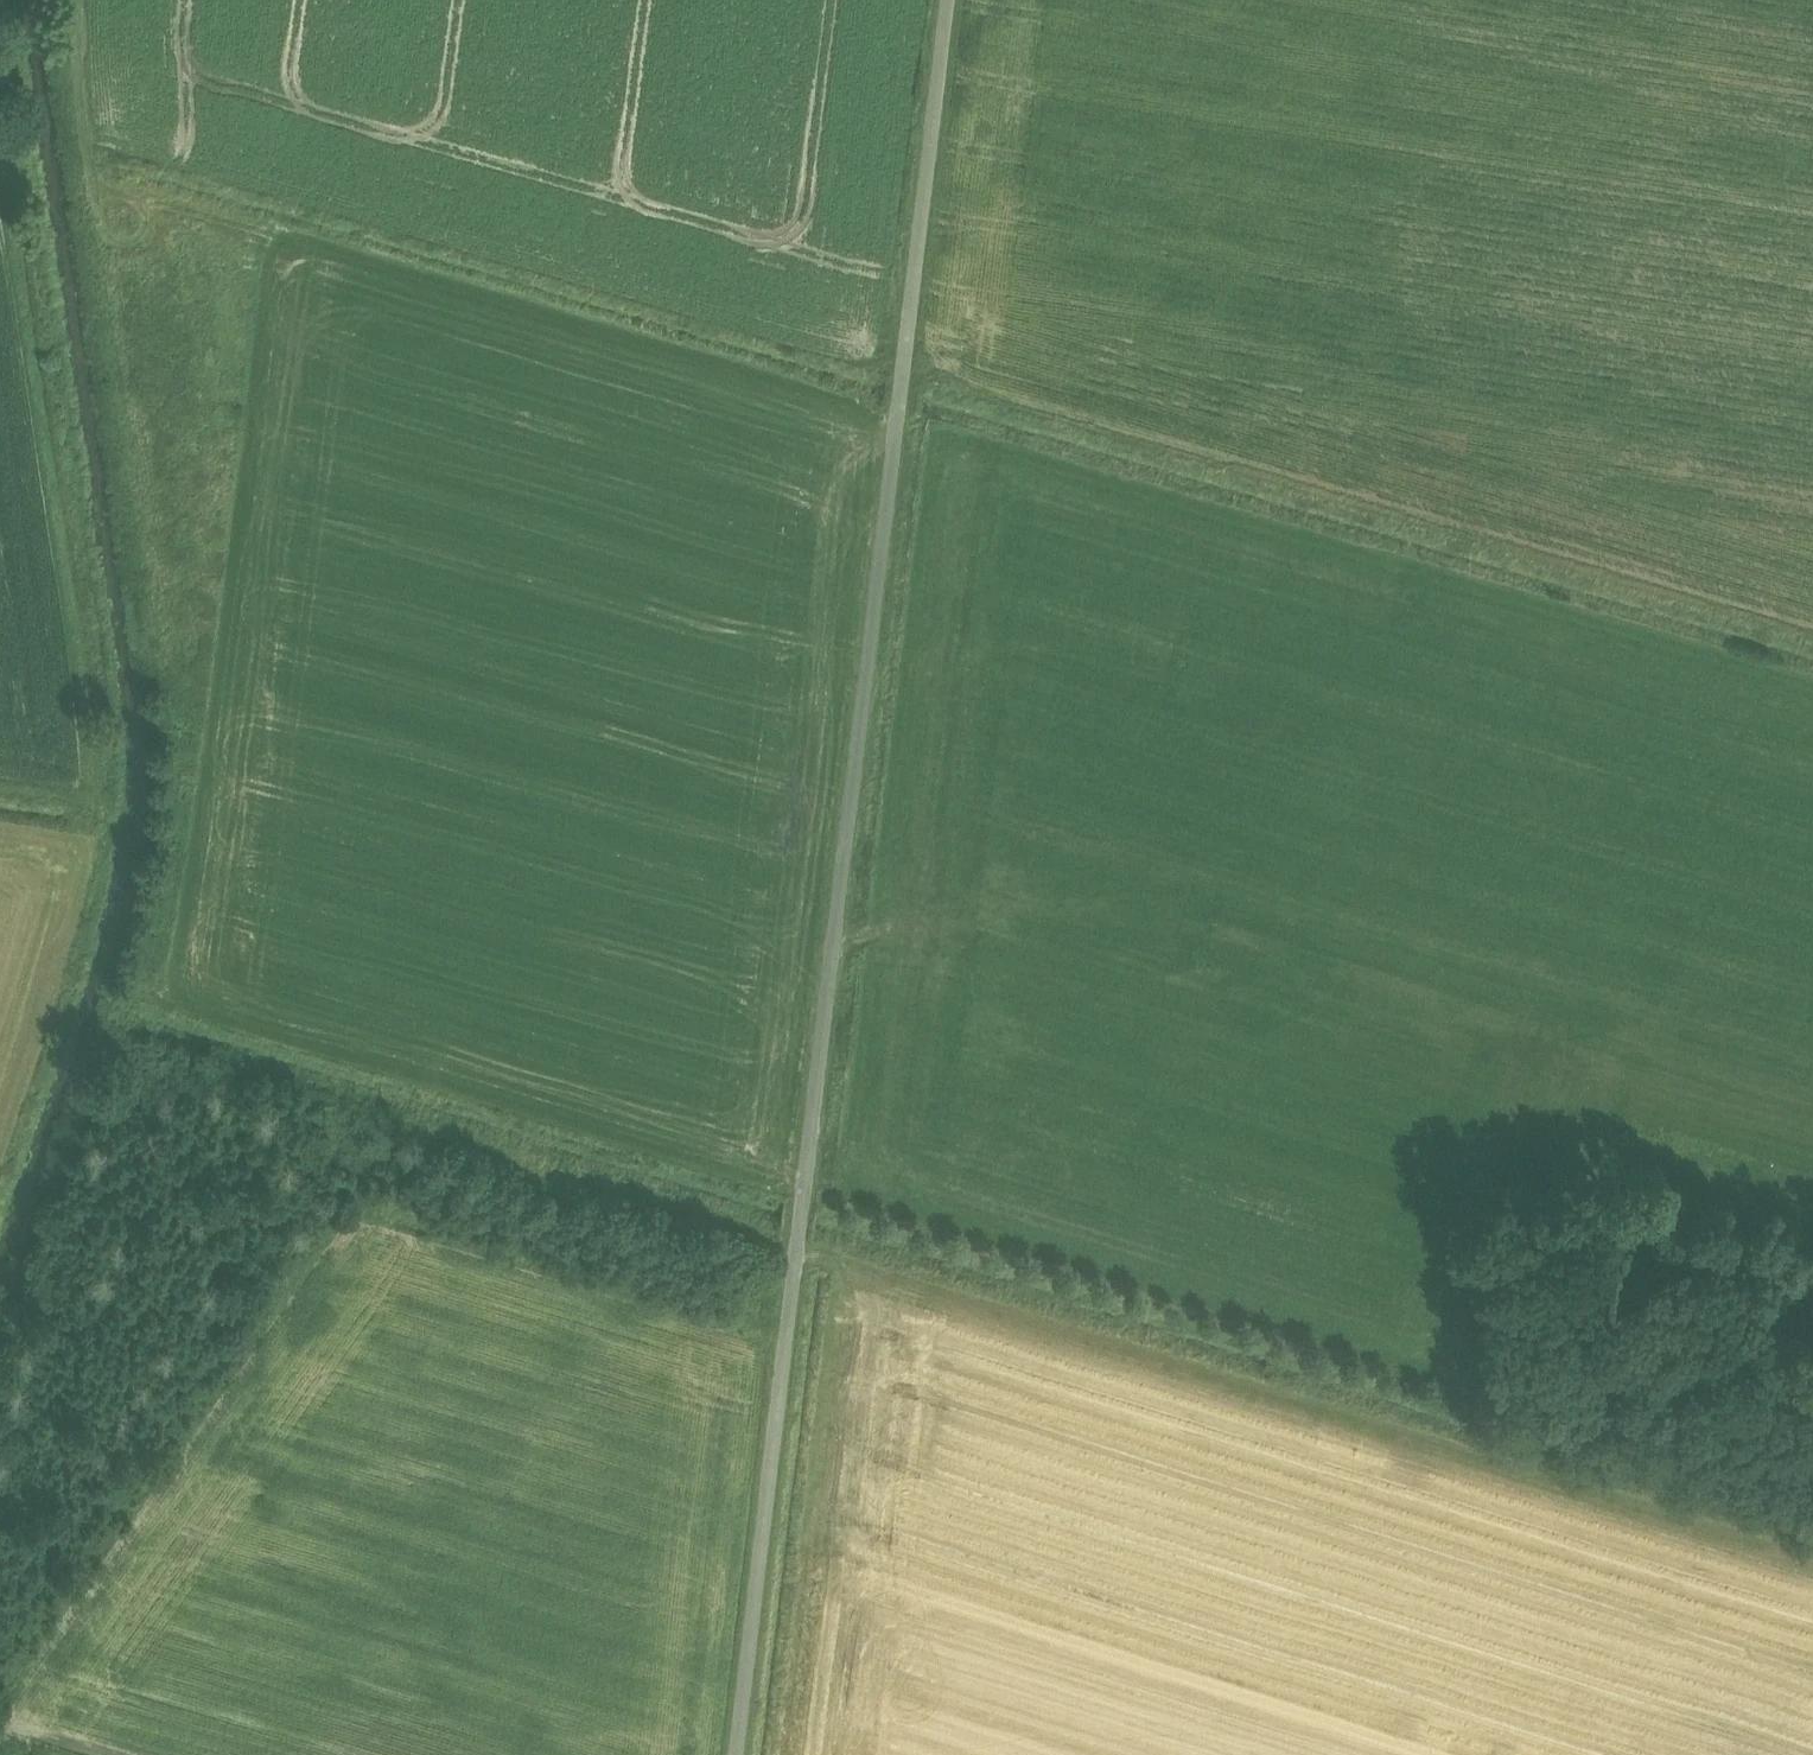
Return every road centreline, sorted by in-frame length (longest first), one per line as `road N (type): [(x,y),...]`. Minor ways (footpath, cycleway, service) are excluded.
road 1 (unclassified): [(950,0),(739,1754)]

